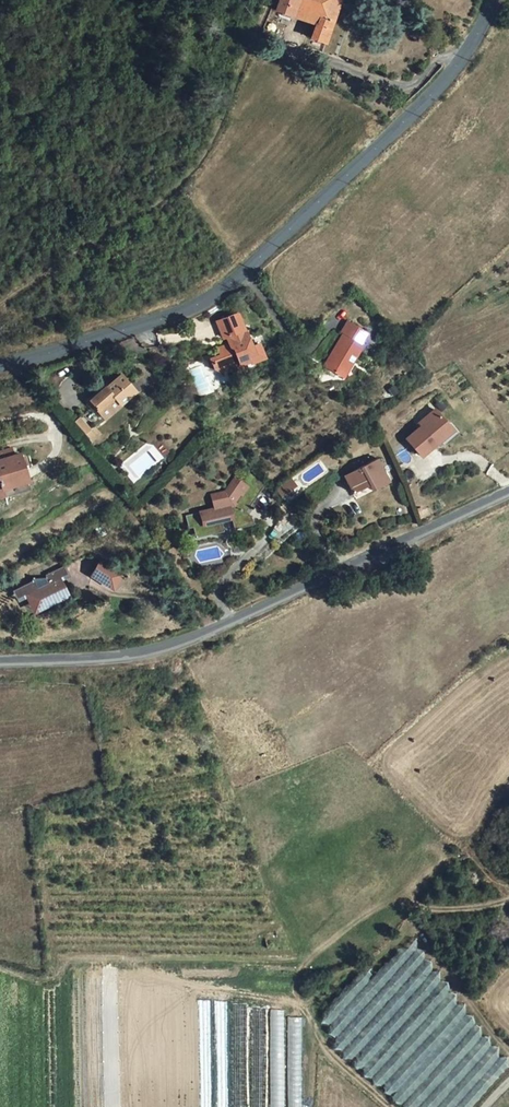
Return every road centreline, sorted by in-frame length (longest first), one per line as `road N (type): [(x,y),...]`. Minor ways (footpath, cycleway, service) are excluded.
road 1 (tertiary): [(0,369),(161,322),(238,279),(451,82),(498,0)]
road 2 (tertiary): [(0,661),(155,649),(221,628),(508,493)]

